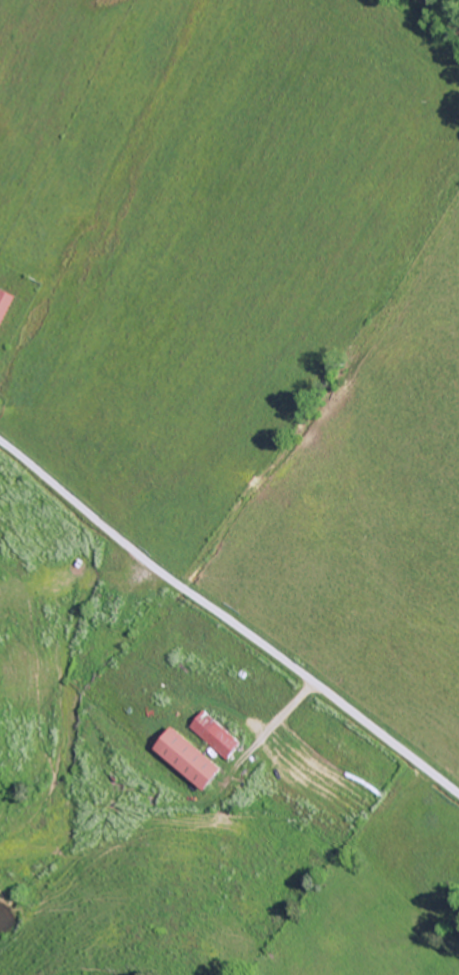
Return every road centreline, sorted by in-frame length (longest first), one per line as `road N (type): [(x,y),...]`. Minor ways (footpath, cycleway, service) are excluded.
road 1 (residential): [(0,443),(458,795)]

